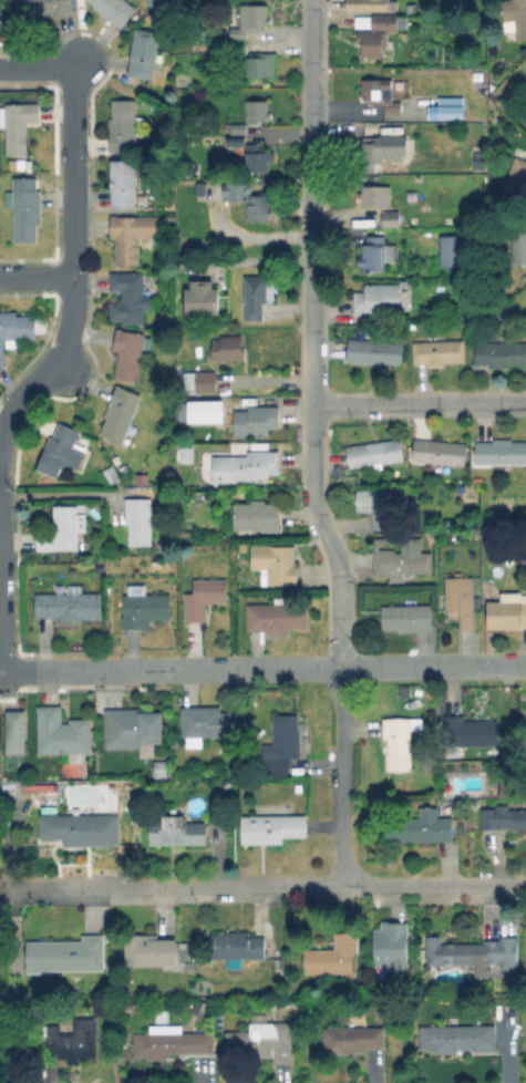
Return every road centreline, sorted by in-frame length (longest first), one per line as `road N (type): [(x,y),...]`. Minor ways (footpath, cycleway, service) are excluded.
road 1 (residential): [(341,883),(339,584),(319,524),(312,460),(311,0)]
road 2 (residential): [(525,663),(0,668)]
road 3 (residential): [(525,882),(6,885)]
road 4 (residential): [(0,445),(18,395),(64,338),(72,276),(73,92),(66,73)]
road 5 (residential): [(525,401),(312,403)]

